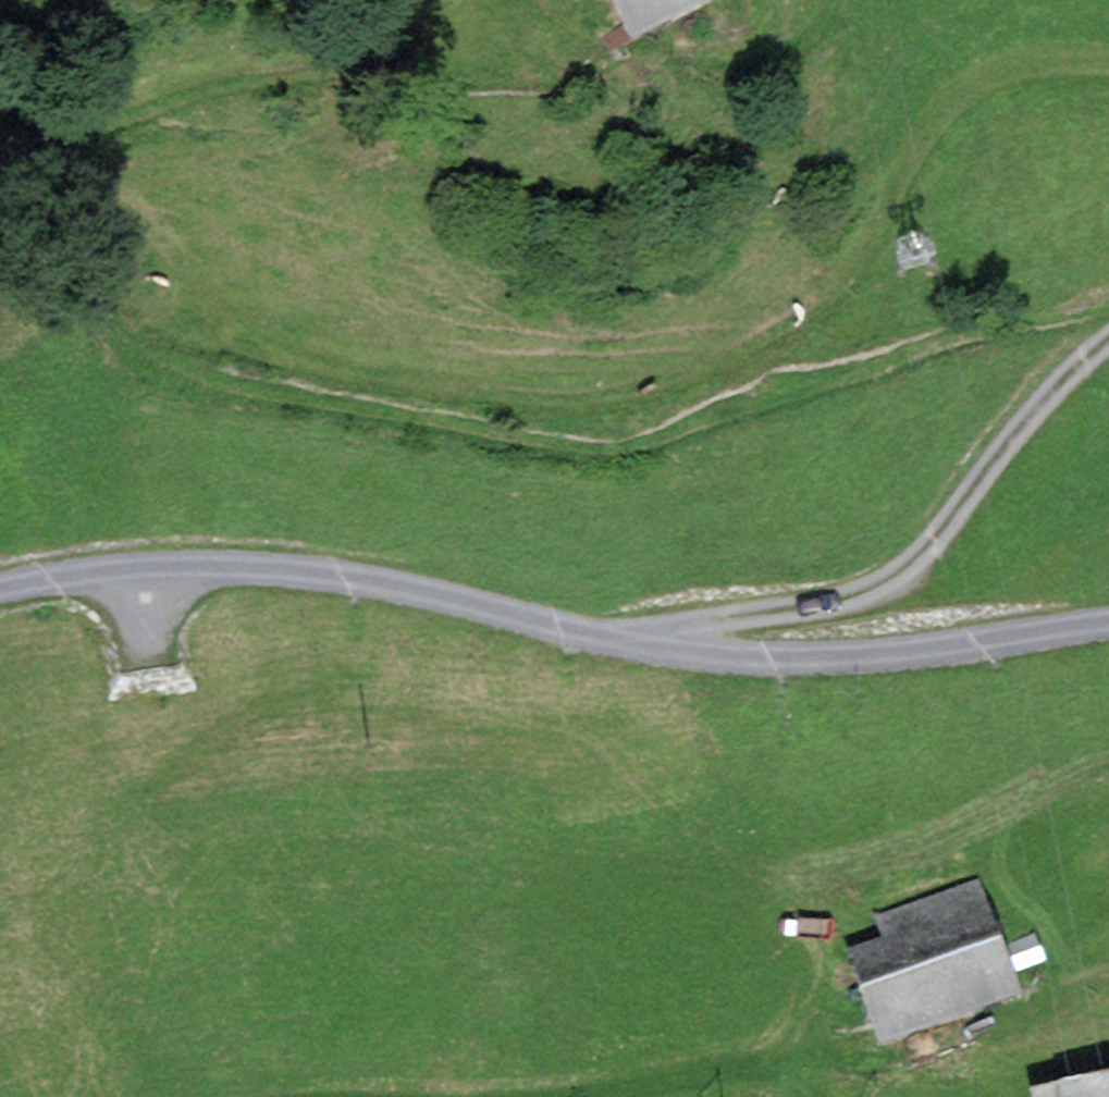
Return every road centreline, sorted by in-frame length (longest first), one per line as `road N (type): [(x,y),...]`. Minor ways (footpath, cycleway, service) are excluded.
road 1 (track): [(18,153),(164,228),(235,307),(339,365),(532,402),(667,389),(770,341),(836,287),(970,89),(1026,72),(1108,74)]
road 2 (unclassified): [(0,589),(109,570),(262,567),(424,591),(577,632),(733,657),(894,653),(1108,622)]
road 3 (track): [(1108,336),(1048,391),(926,550),(872,590),(698,623),(668,651)]
road 4 (track): [(0,161),(163,87),(461,28),(476,0)]
road 5 (track): [(275,1096),(564,1094),(767,1060)]

